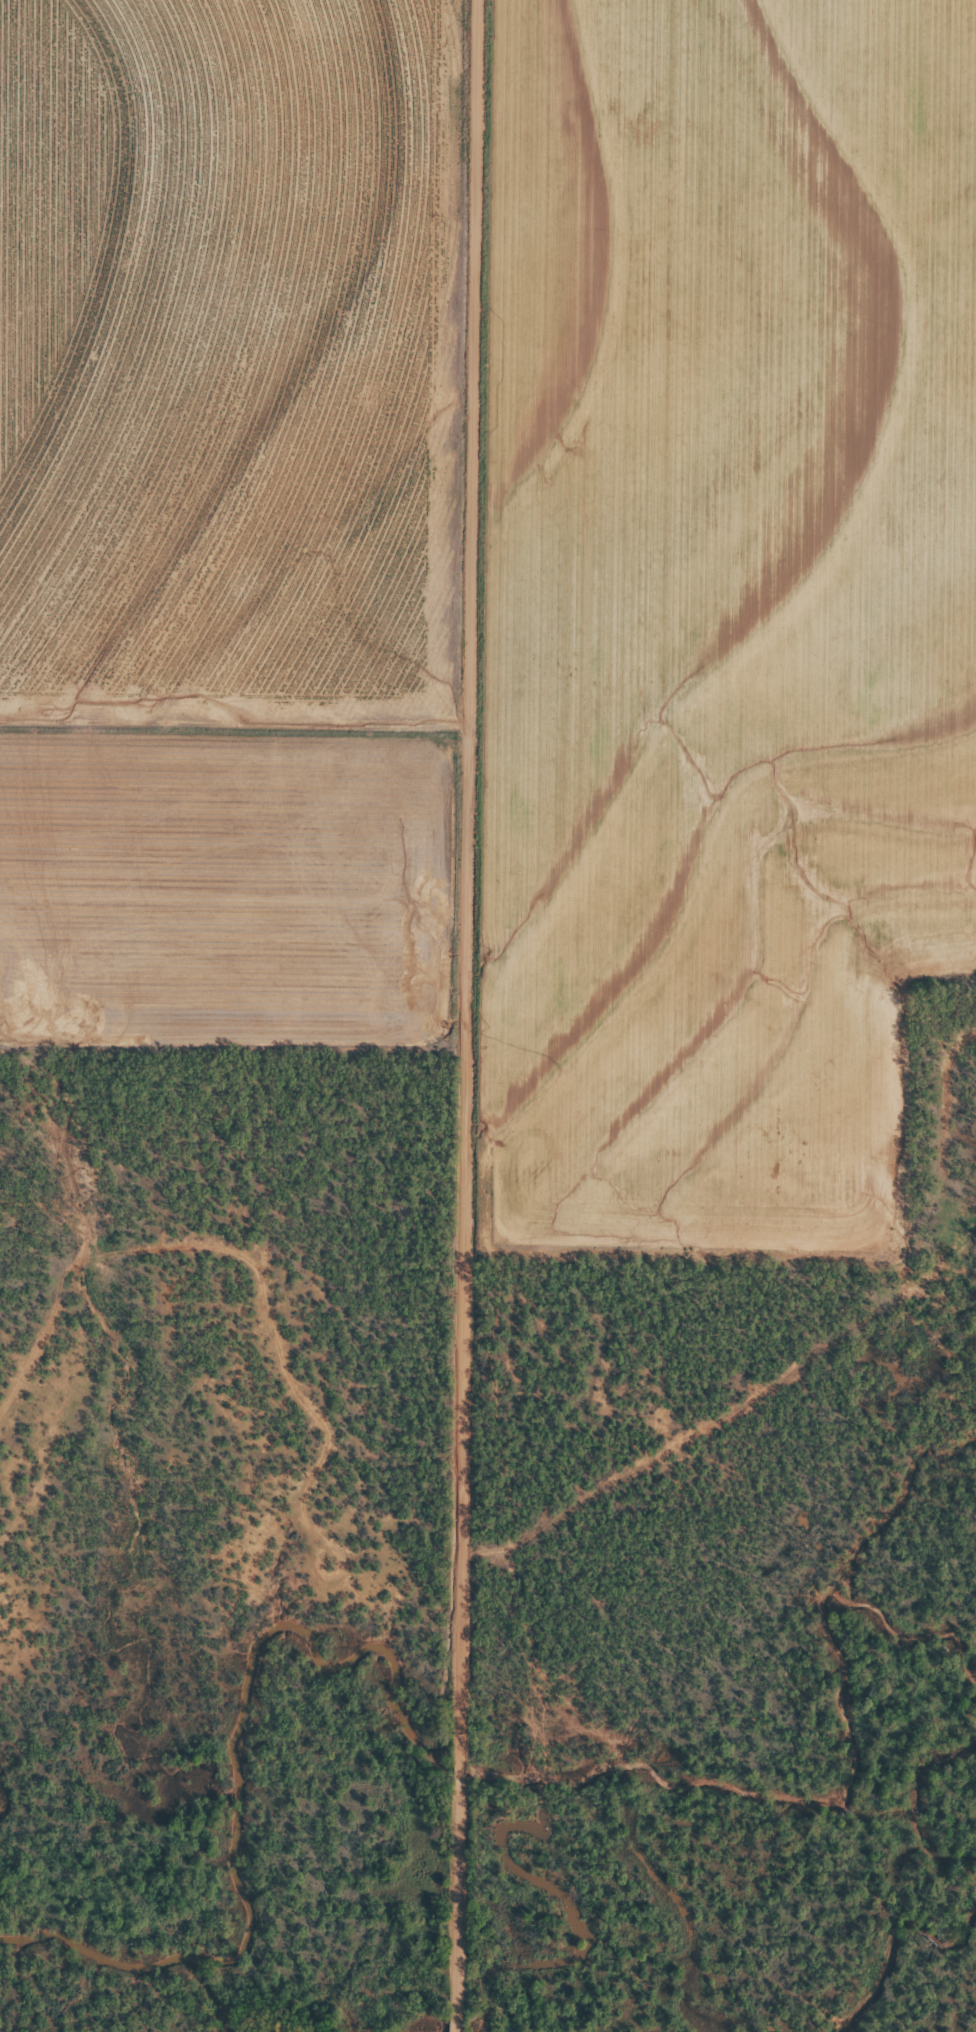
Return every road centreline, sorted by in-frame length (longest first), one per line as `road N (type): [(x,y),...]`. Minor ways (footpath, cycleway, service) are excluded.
road 1 (residential): [(449,2031),(430,1891),(456,0)]

